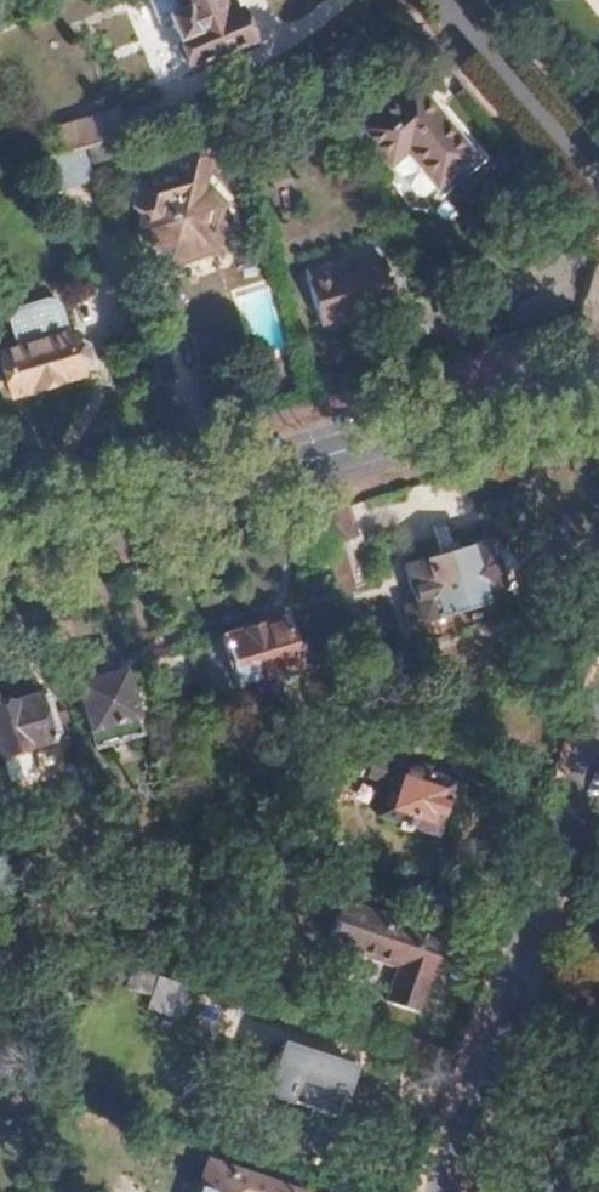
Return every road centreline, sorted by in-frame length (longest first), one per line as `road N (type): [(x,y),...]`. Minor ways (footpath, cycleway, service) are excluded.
road 1 (primary): [(598,375),(0,550)]
road 2 (residential): [(446,1191),(598,731)]
road 3 (residential): [(598,200),(439,0)]

